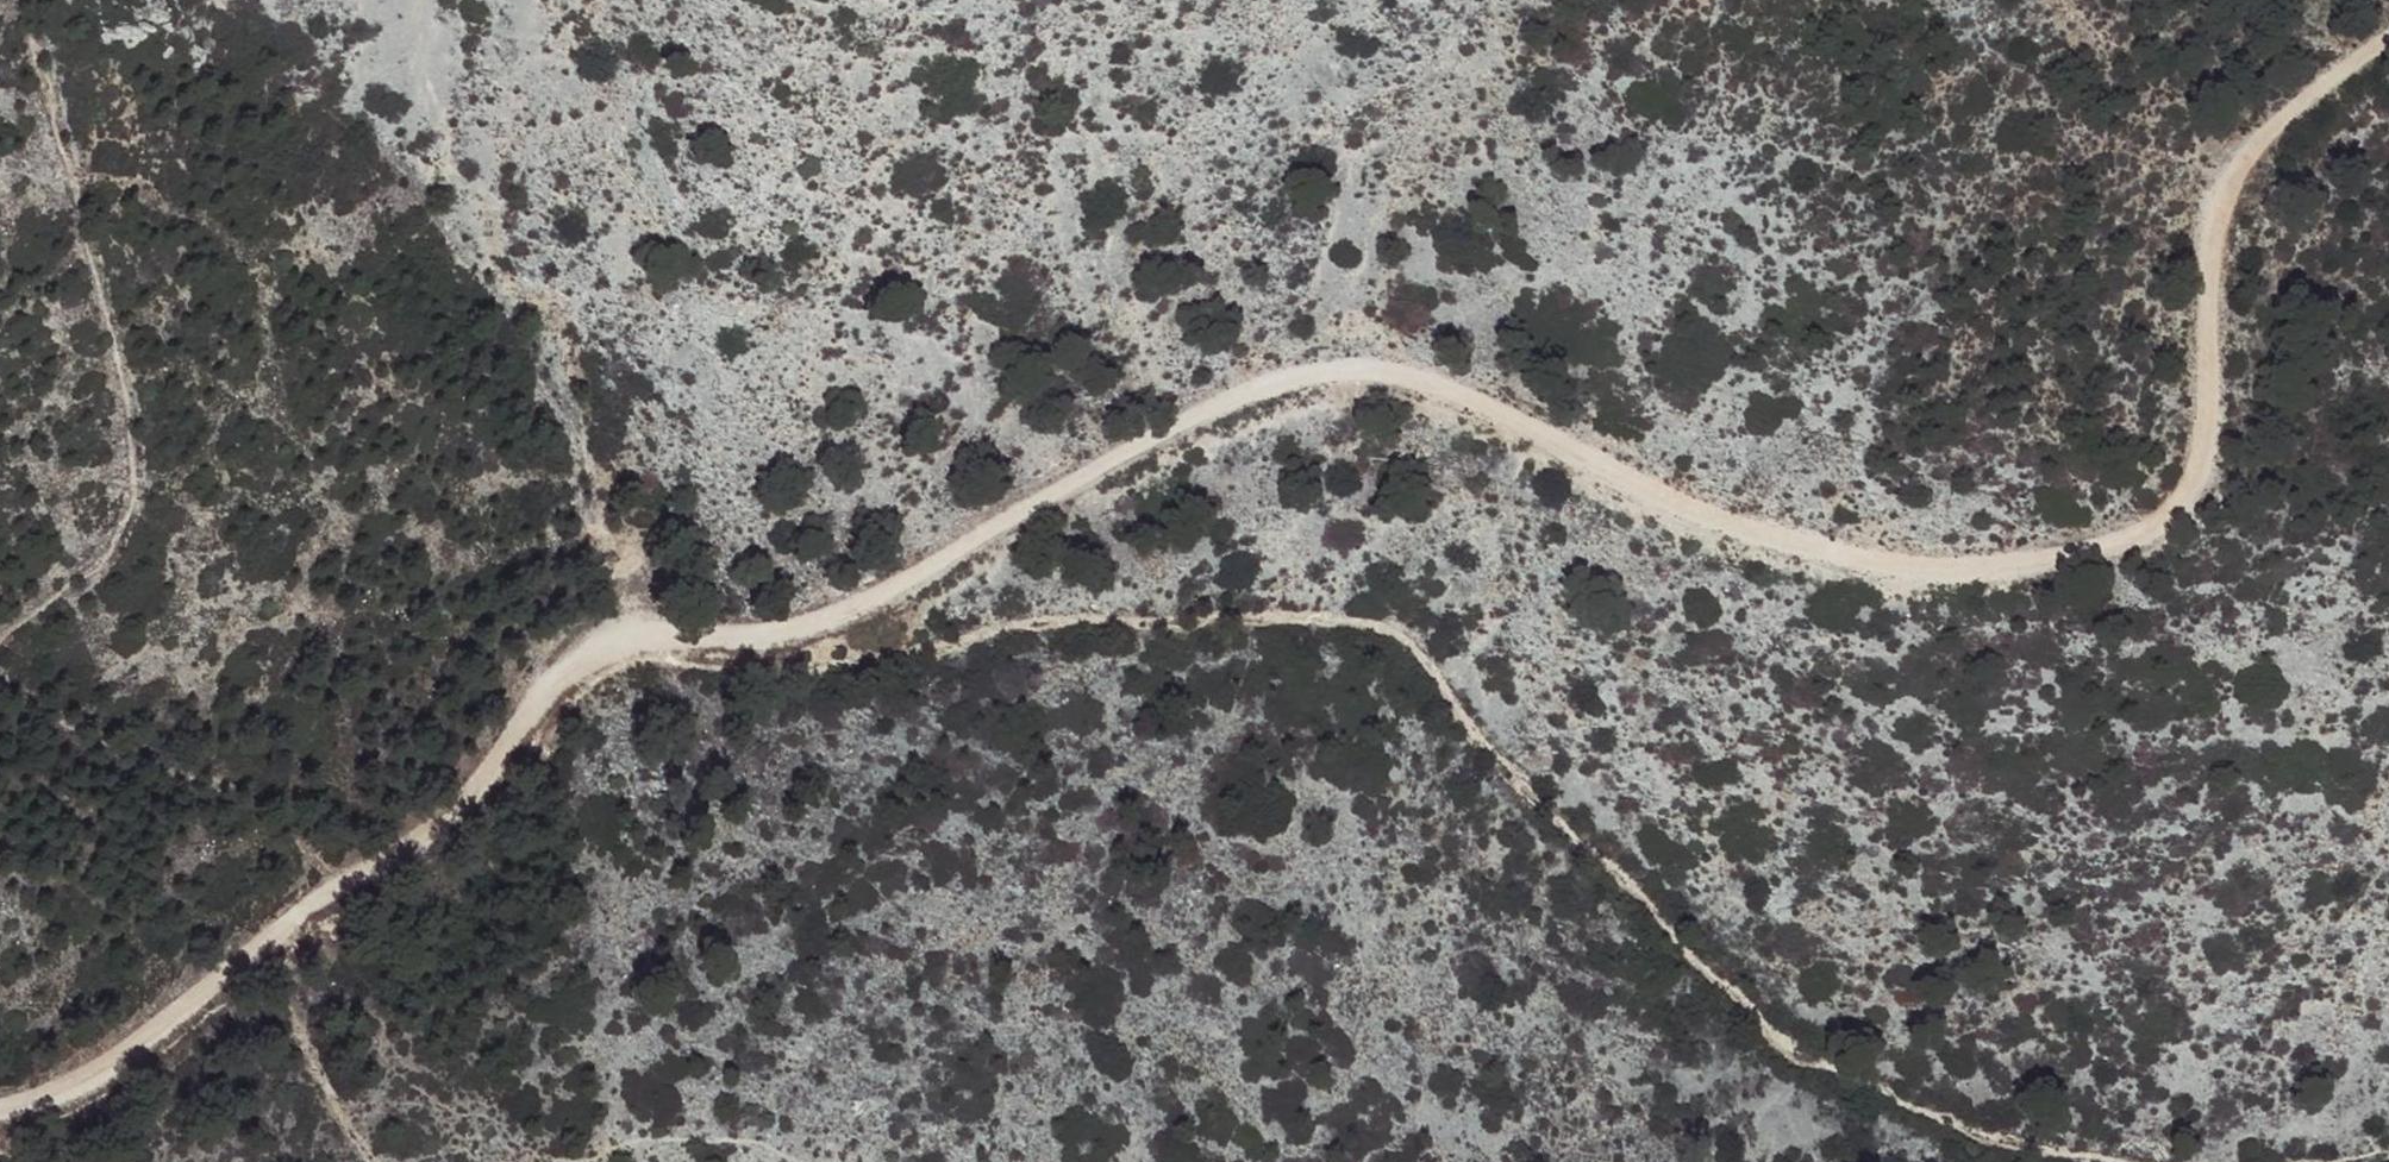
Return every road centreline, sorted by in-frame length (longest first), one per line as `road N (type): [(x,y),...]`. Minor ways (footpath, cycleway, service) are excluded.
road 1 (track): [(2388,24),(2305,86),(2226,188),(2193,444),(2102,525),(1854,534),(1476,383),(1351,373),(1176,421),(840,588),(563,668),(392,844),(88,1053),(0,1089)]

